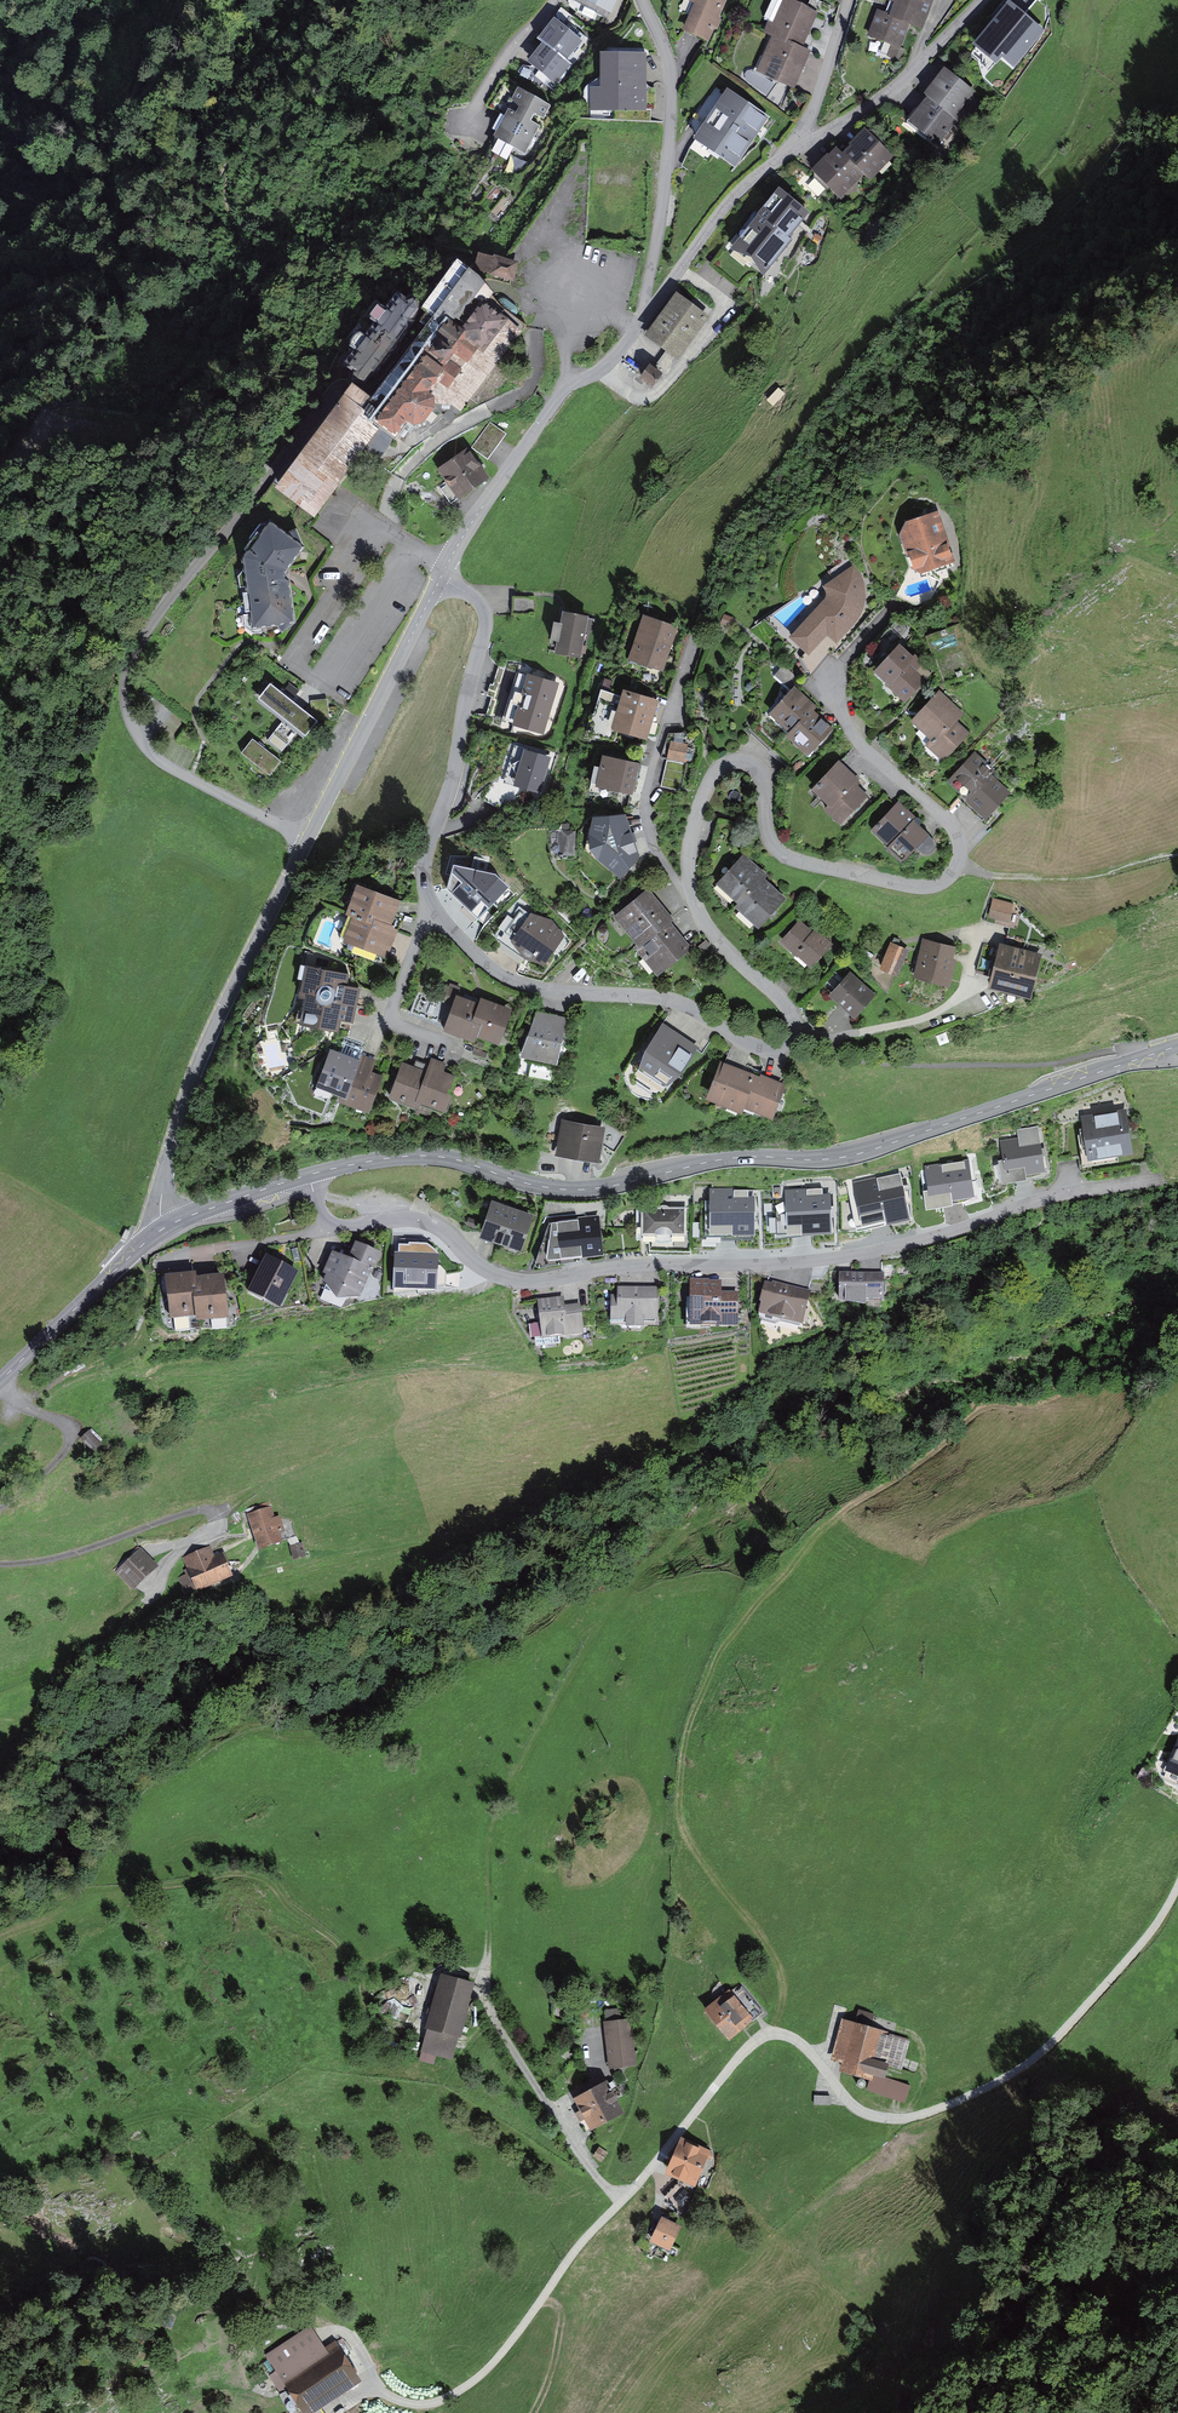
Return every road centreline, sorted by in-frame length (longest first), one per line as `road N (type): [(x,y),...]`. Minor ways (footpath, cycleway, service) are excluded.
road 1 (residential): [(443,578),(480,605),(484,623),(428,853),(427,901),(440,924),(468,959),(503,983),(663,997),(764,1048),(791,1039),(790,1007),(712,932),(691,886),(689,846),(717,770),(737,760),(761,772),(768,830),(791,857),(928,887),(948,879),(958,863),(948,820),(866,751),(836,700),(843,662),(894,606)]
road 2 (residential): [(1165,1177),(1054,1196),(899,1246),(532,1282),(492,1274),(421,1220),(329,1221),(309,1175)]
road 3 (tertiary): [(1177,1045),(840,1158),(718,1160),(582,1190),(440,1156),(309,1175)]
road 4 (unclassified): [(166,1227),(168,1156),(198,1063),(443,578)]
road 5 (track): [(490,1960),(524,1754),(618,1595),(659,1546),(697,1517)]
road 6 (track): [(621,2202),(736,2062),(768,2034),(807,2049),(855,2107),(910,2118)]
road 7 (track): [(0,1565),(60,1557),(196,1511),(215,1514),(213,1528),(178,1551),(118,1634)]
road 8 (track): [(1177,1062),(1127,1048),(1018,1065),(862,1062),(838,1056),(817,1034)]
road 9 (track): [(910,2118),(976,2092),(1041,2053),(1149,1935),(1177,1887)]
road 10 (track): [(621,2202),(479,2376),(431,2398),(373,2387)]
road 11 (unclassified): [(443,578),(566,386),(604,367),(640,321)]
road 12 (residential): [(644,0),(672,94),(661,219),(640,321)]
road 13 (track): [(490,1960),(488,1993),(501,2029),(589,2167),(621,2202)]
road 14 (residential): [(640,321),(756,177),(809,142)]
road 15 (tertiary): [(166,1227),(0,1382)]
road 16 (residential): [(809,142),(899,82),(982,0)]
road 17 (track): [(0,1389),(72,1434),(52,1467),(0,1509)]
road 18 (track): [(995,877),(1097,875),(1177,854)]
road 19 (residential): [(466,129),(509,53),(555,0)]
road 20 (tertiary): [(309,1175),(166,1227)]
road 21 (residential): [(849,0),(806,123),(809,142)]
road 22 (track): [(538,2306),(557,2305),(561,2320),(533,2412)]

